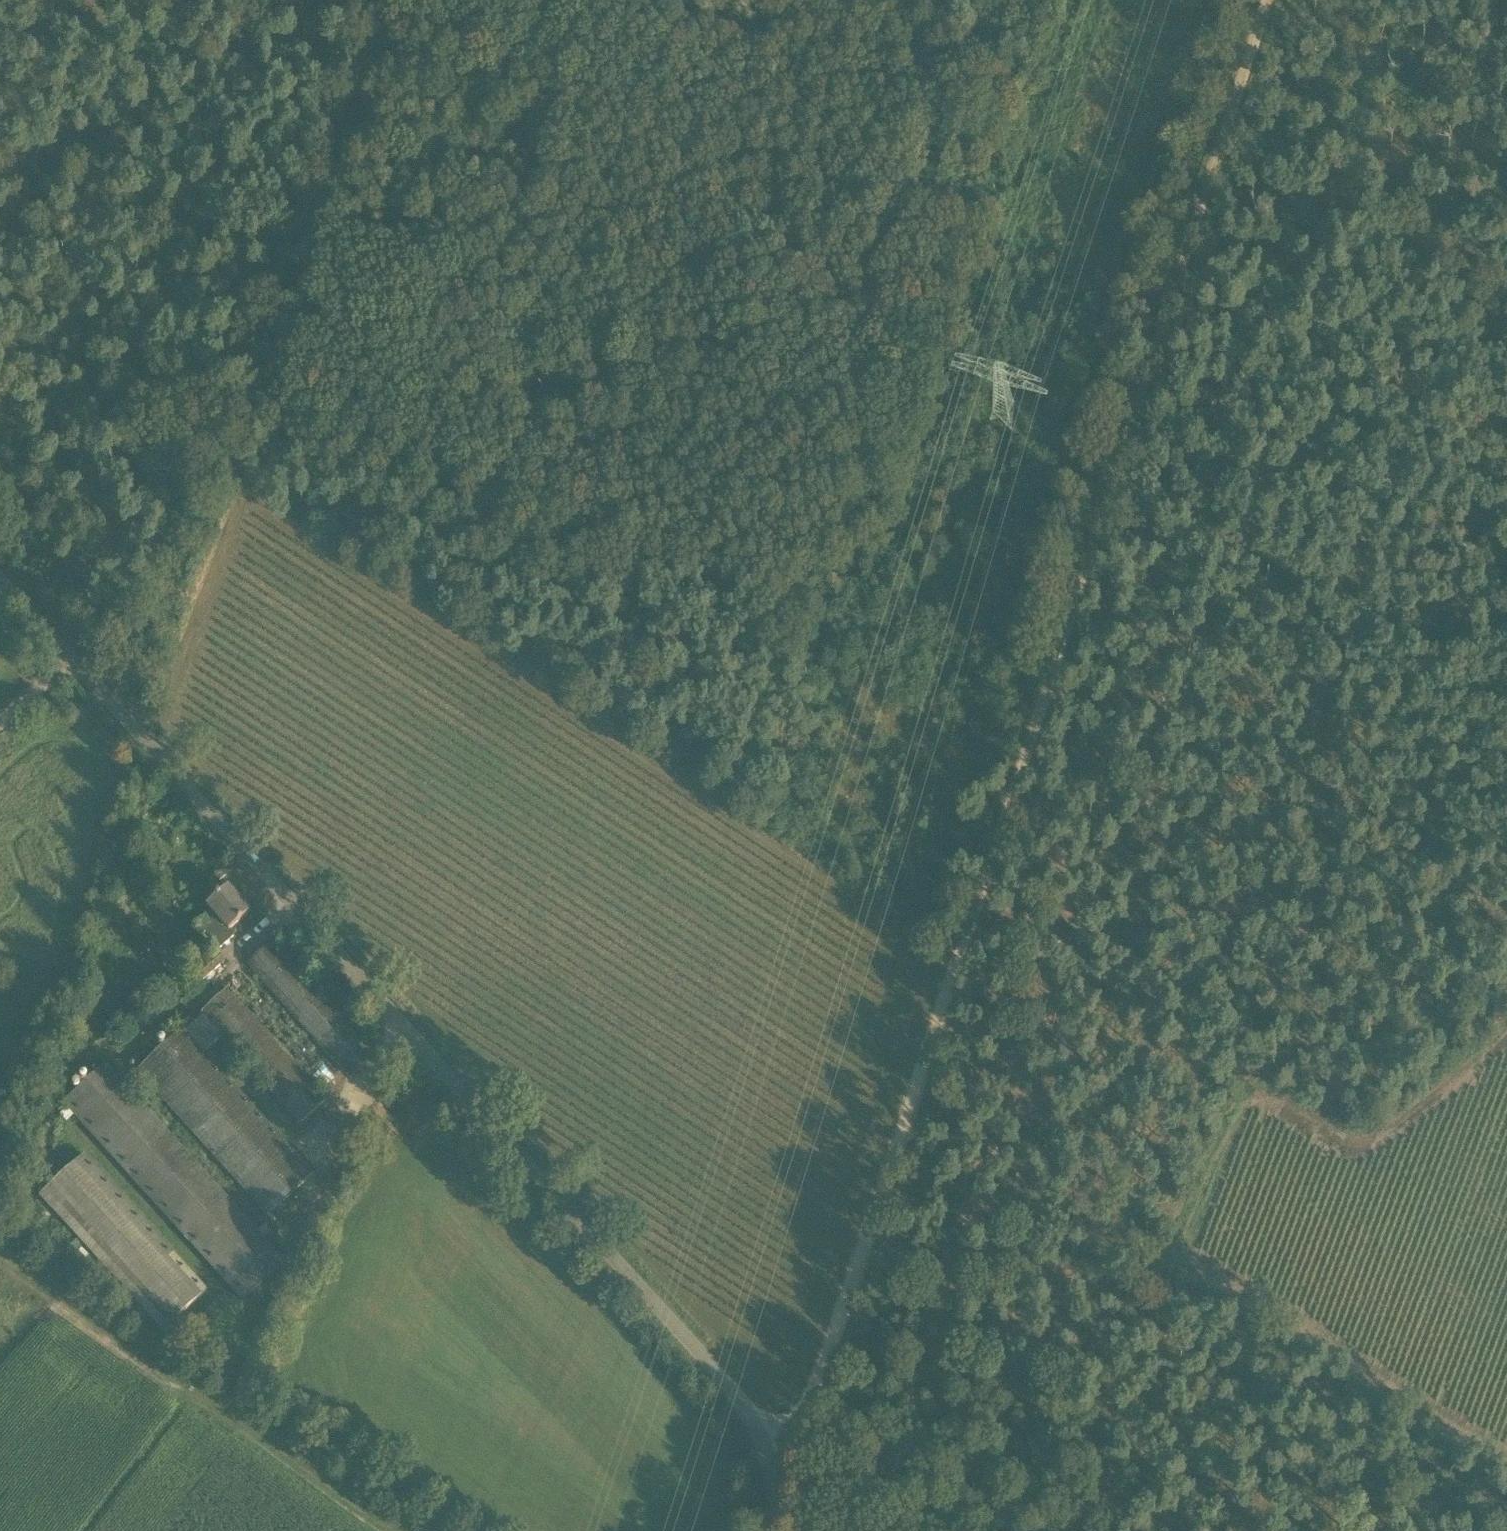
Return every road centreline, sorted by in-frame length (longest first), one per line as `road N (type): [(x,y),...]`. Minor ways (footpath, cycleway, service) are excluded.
road 1 (track): [(762,1430),(815,1401),(828,1380),(1219,120)]
road 2 (unclassified): [(780,1530),(762,1430),(0,557)]
road 3 (track): [(1506,309),(1219,120)]
road 4 (track): [(1228,1075),(1051,905),(982,864)]
road 5 (track): [(1219,120),(1257,0)]

